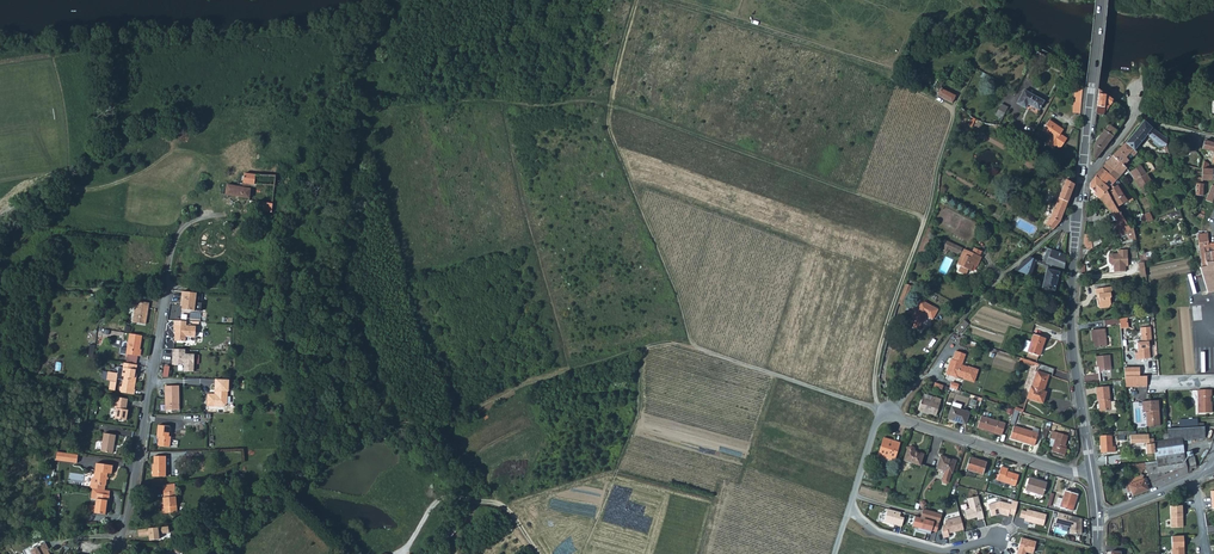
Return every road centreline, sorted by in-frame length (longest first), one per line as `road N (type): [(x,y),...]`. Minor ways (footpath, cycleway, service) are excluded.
road 1 (track): [(583,553),(642,406),(648,348),(681,341),(878,415)]
road 2 (residential): [(117,553),(184,222),(255,212)]
road 3 (residential): [(849,508),(882,412),(1065,471),(1091,470)]
road 4 (secondary): [(1082,172),(1071,311),(1091,470)]
road 5 (track): [(606,104),(611,139),(693,347)]
road 6 (track): [(882,412),(874,381),(881,344),(925,217)]
road 7 (secondary): [(1100,0),(1082,172)]
road 8 (track): [(168,291),(47,290),(0,277)]
road 9 (residential): [(849,508),(874,531),(943,553),(998,537)]
road 10 (track): [(499,507),(439,494),(404,553)]
road 11 (track): [(925,217),(959,98)]

